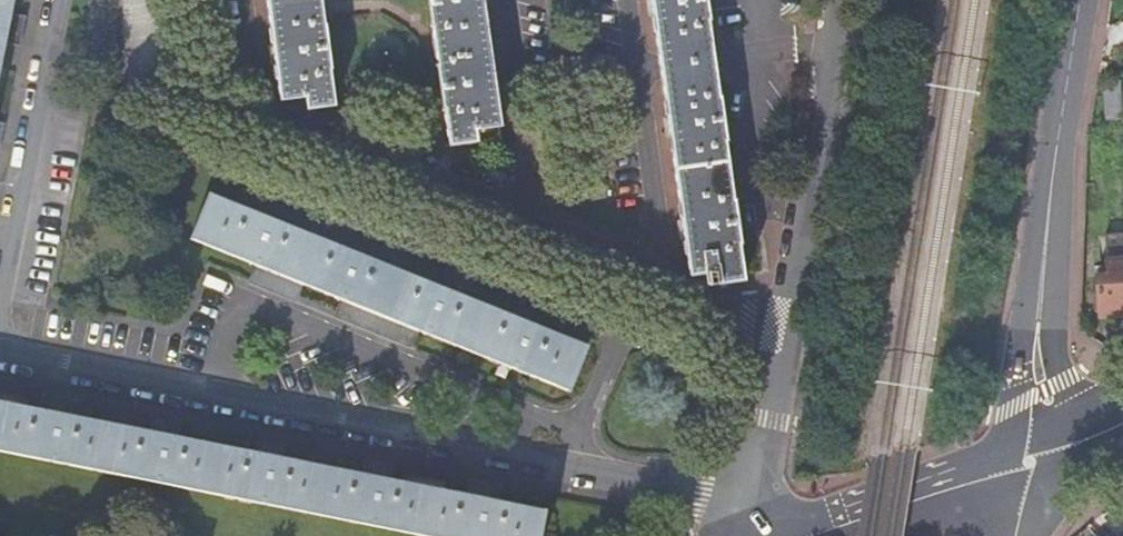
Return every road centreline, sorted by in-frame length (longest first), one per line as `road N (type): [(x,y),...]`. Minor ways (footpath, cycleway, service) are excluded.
road 1 (residential): [(761,514),(701,489),(576,477),(0,353)]
road 2 (residential): [(842,0),(768,420),(761,514)]
road 3 (residential): [(1082,0),(1030,450)]
road 4 (secondary): [(1030,450),(804,535)]

